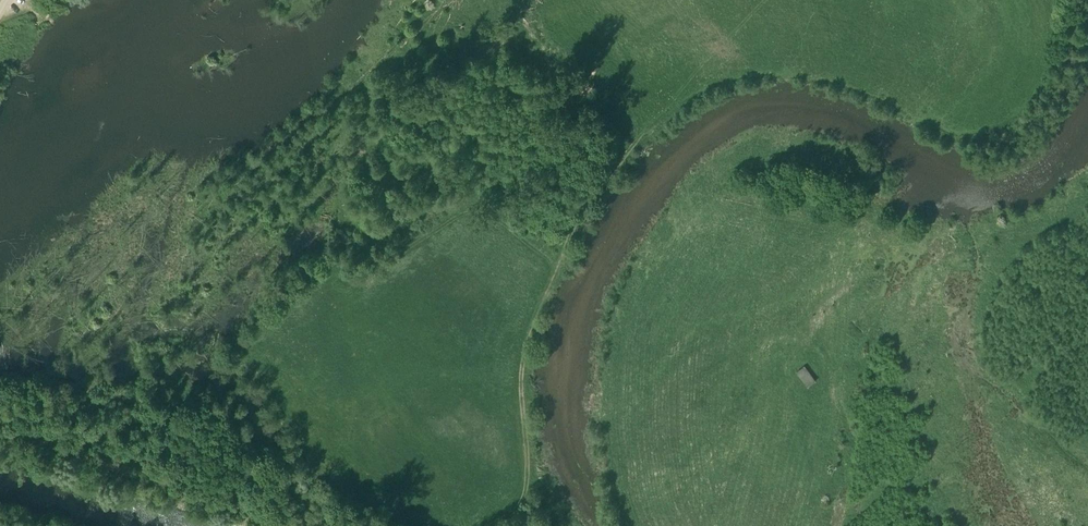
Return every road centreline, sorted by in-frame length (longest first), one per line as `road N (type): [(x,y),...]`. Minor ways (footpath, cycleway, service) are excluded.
road 1 (track): [(497,525),(527,491),(524,357),(574,228),(614,164),(716,88),(766,75),(816,77)]
road 2 (track): [(0,431),(285,525)]

